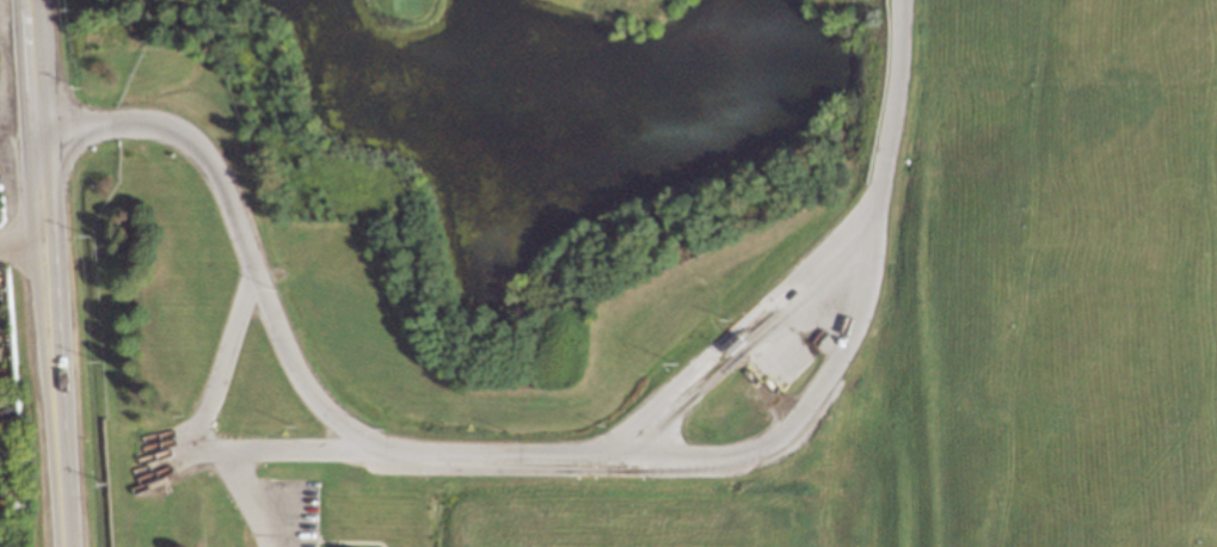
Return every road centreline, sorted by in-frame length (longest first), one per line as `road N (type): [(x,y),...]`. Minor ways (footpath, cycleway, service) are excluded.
road 1 (primary): [(30,0),(72,546)]

